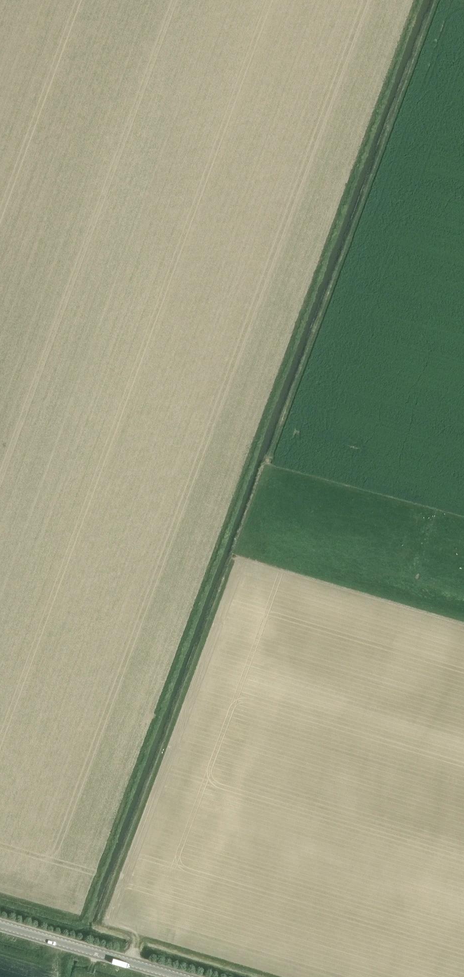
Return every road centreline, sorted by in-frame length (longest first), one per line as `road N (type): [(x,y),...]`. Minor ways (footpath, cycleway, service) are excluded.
road 1 (track): [(0,896),(83,914),(416,0)]
road 2 (secondary): [(179,976),(0,925)]

